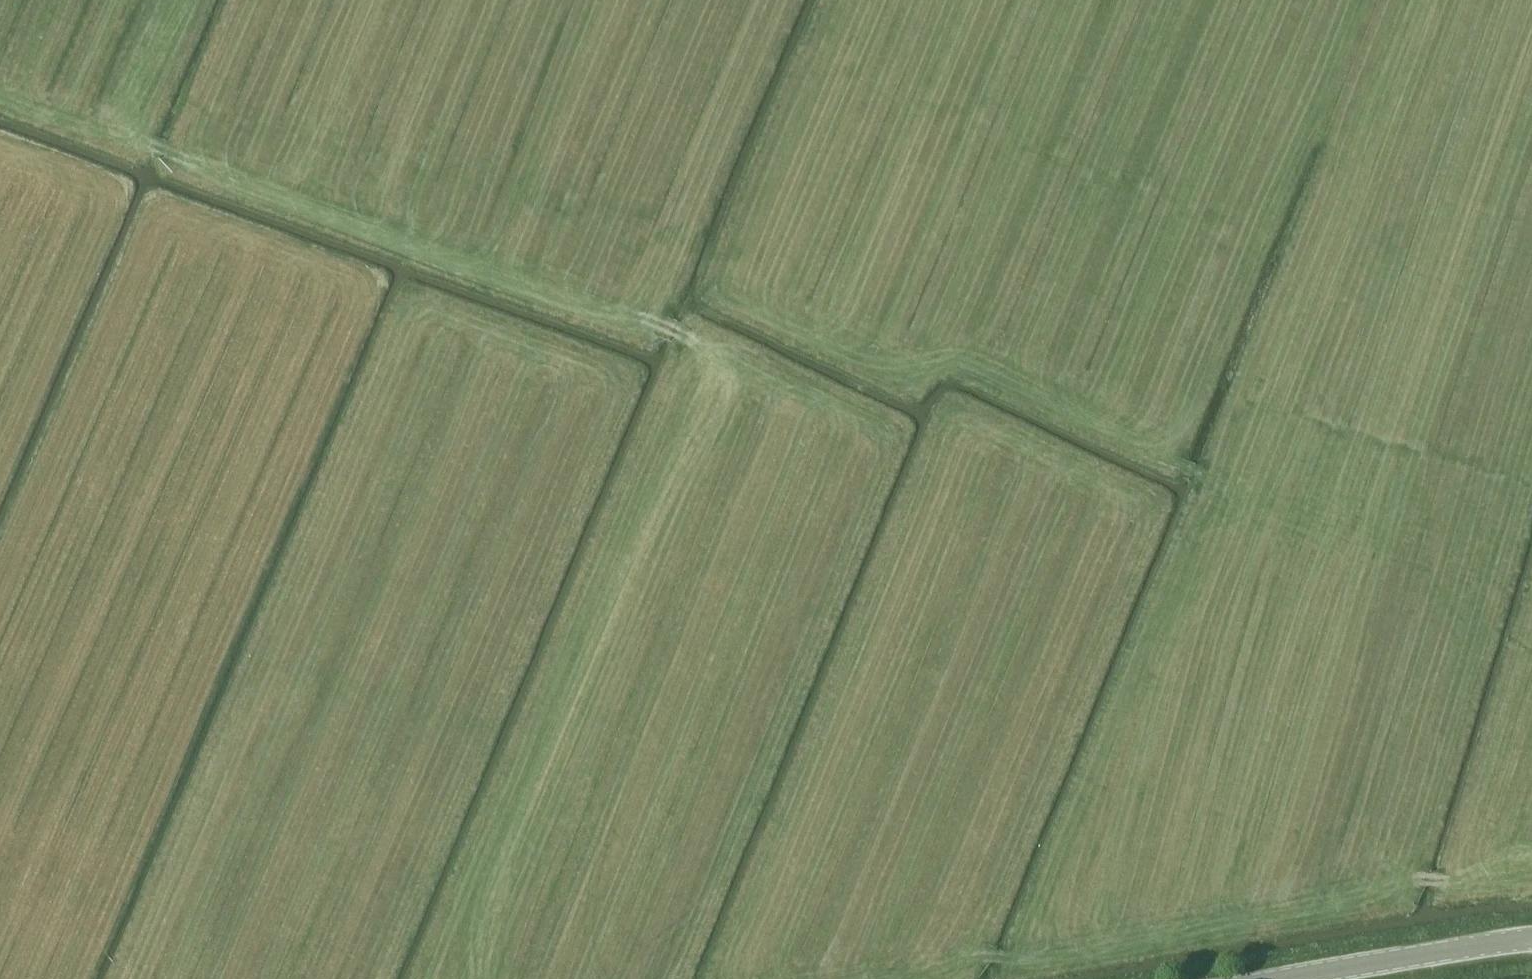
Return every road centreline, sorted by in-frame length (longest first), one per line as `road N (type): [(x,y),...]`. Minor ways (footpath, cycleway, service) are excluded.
road 1 (tertiary): [(1531,937),(1275,978)]

